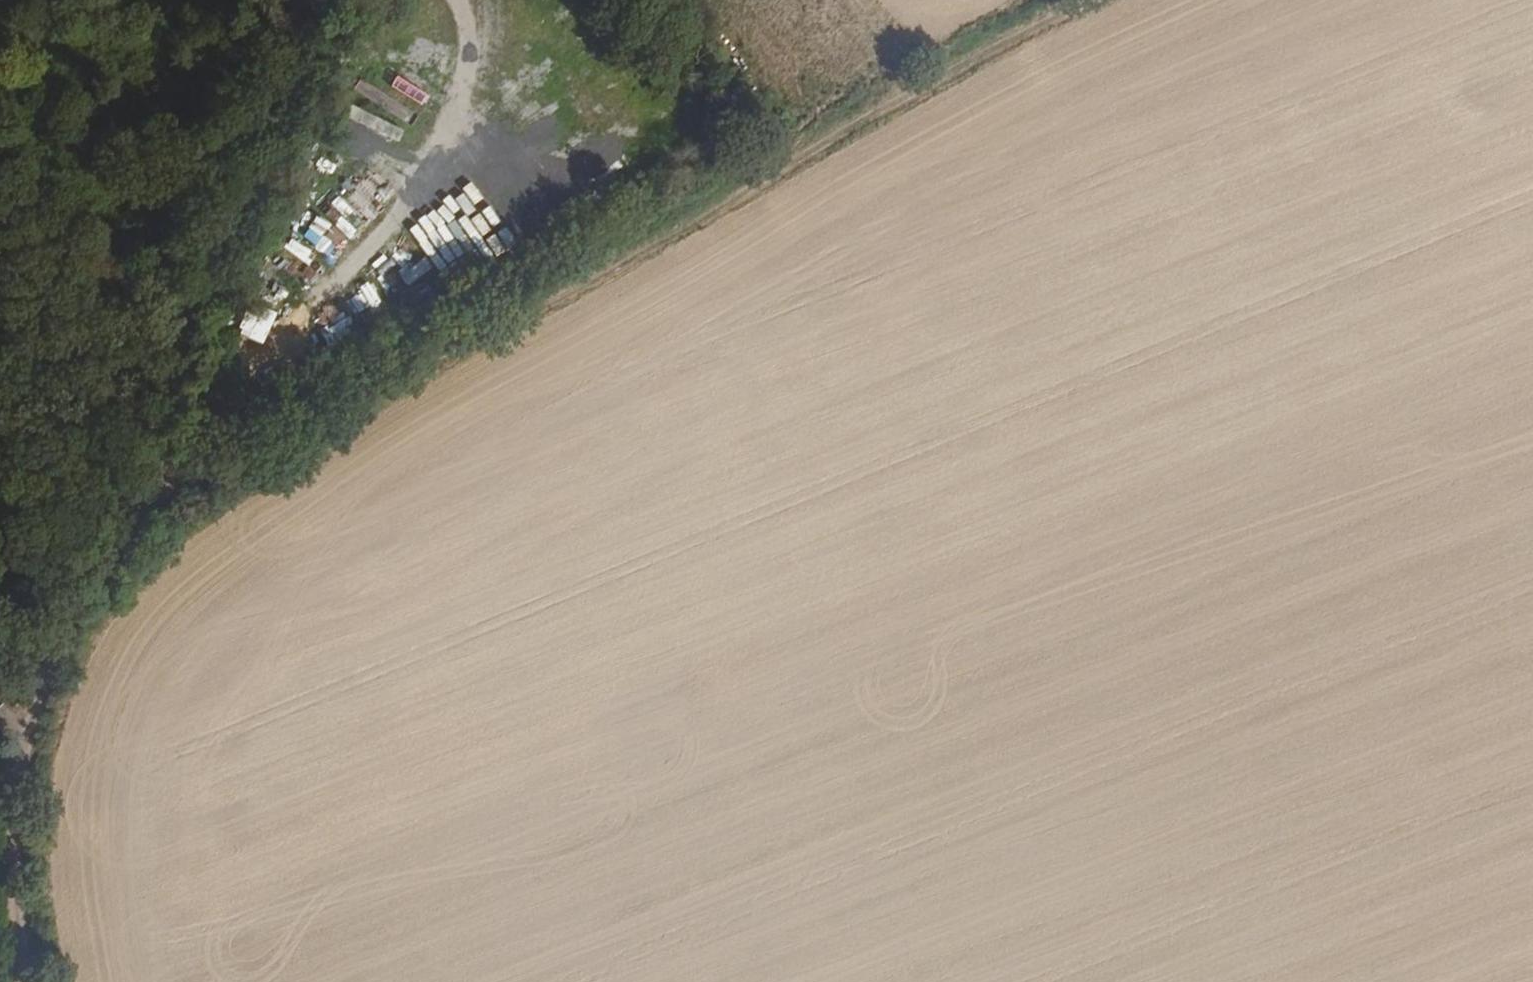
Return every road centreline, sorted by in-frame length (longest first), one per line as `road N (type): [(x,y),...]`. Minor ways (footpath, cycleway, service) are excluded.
road 1 (track): [(1091,0),(350,397),(171,467)]
road 2 (track): [(454,0),(472,35),(465,91),(433,176),(171,467)]
road 3 (unclassified): [(171,467),(74,589),(21,795),(29,981)]
road 4 (track): [(149,496),(180,351),(228,194),(306,0)]

